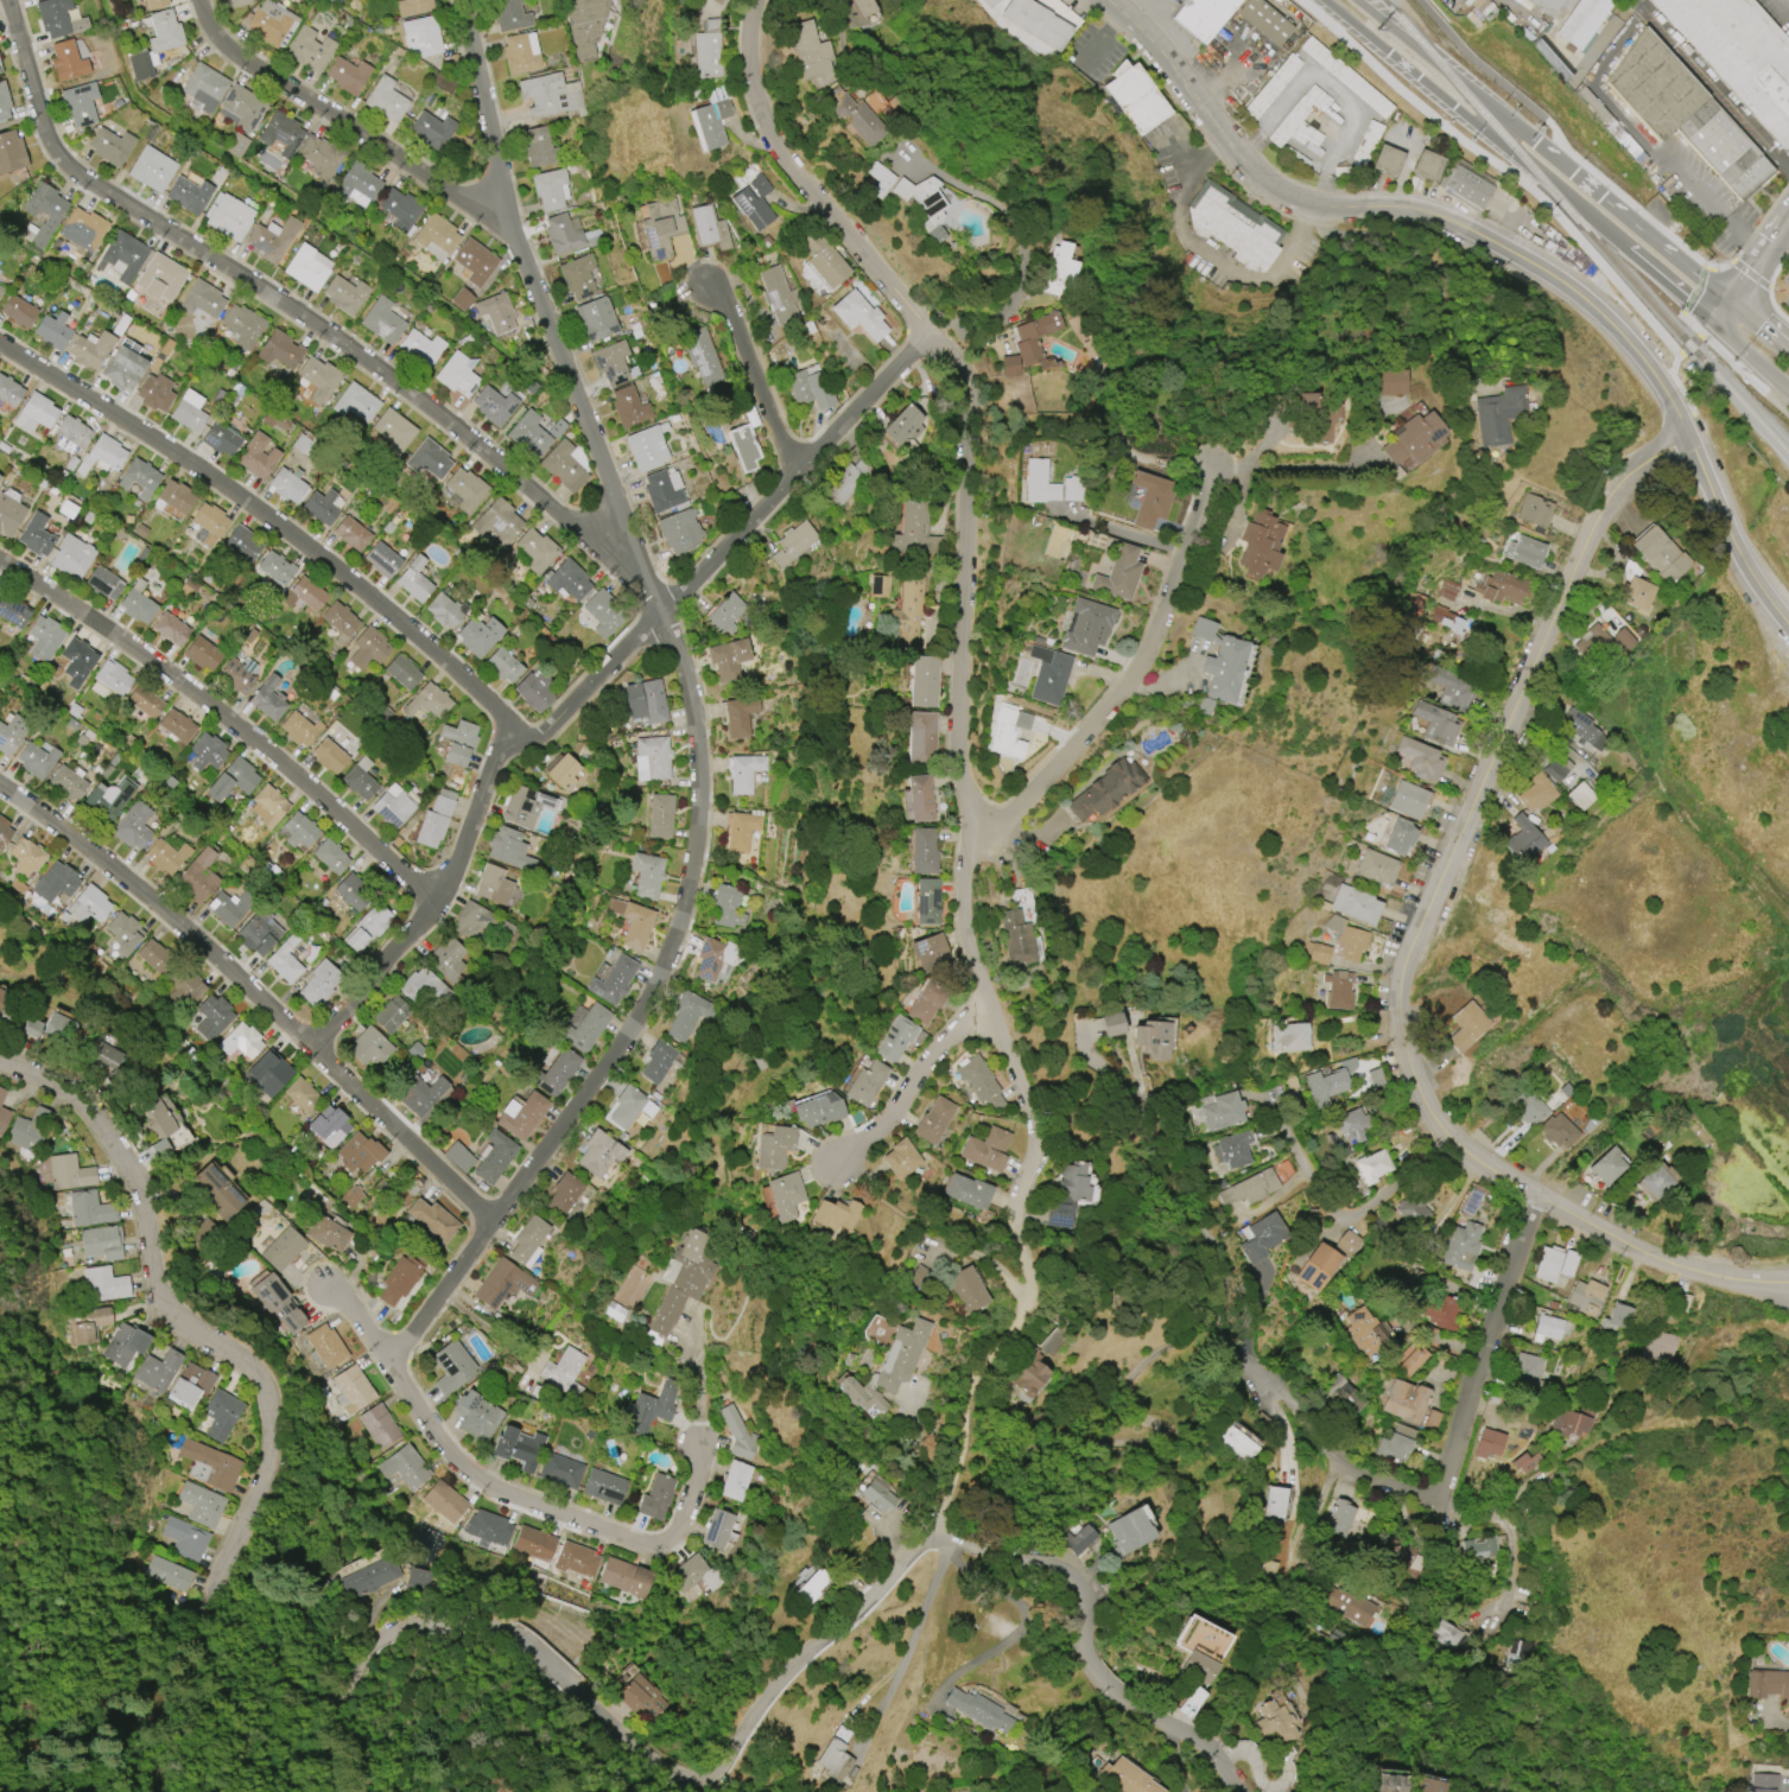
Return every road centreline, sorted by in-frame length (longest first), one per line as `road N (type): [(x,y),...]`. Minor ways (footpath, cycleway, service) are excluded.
road 1 (residential): [(943,1536),(915,1550),(797,1659),(713,1777),(671,1778),(586,1686),(489,1622),(419,1622),(385,1634),(306,1693),(228,1608),(272,1450),(255,1373),(175,1321),(158,1291),(138,1184),(90,1112),(0,1059)]
road 2 (residential): [(395,1360),(633,1024),(679,920),(698,814),(692,707),(675,642),(507,206),(461,0)]
road 3 (residential): [(1689,434),(1633,478),(1617,503),(1413,949),(1407,1035),(1420,1080),(1482,1157),(1638,1241),(1706,1265),(1788,1280)]
road 4 (residential): [(987,1000),(970,914),(972,853),(988,826),(965,774),(973,385),(782,148),(756,78),(766,0)]
road 5 (residential): [(1788,627),(1752,577),(1663,388),(1599,312),(1457,218),(1421,205),(1333,209),(1290,196),(1230,148),(1173,68),(1104,0)]
road 6 (residential): [(313,1046),(440,892),(499,751),(531,743),(933,332)]
road 7 (residential): [(661,611),(531,481),(348,338),(59,146),(17,0)]
road 8 (residential): [(1508,1517),(1438,1502),(1357,1472),(1244,1366),(1213,1324),(1218,1252),(1163,1202),(1130,1094),(1079,1043)]
road 9 (residential): [(0,785),(176,921),(490,1219)]
road 10 (residential): [(0,560),(171,667),(440,892)]
road 11 (residential): [(328,1285),(395,1360),(449,1445),(503,1491),(661,1540),(684,1512),(698,1442)]
road 12 (residential): [(1229,470),(1190,589),(1149,676),(1093,750),(1015,821),(988,826)]
road 13 (residential): [(1240,1791),(1194,1737),(1105,1686),(1089,1657),(1078,1581),(943,1536)]
road 14 (tertiary): [(1325,0),(1626,250)]
road 15 (residential): [(246,497),(386,606),(531,743)]
road 16 (residential): [(507,206),(456,190),(234,38),(204,0)]
road 17 (residential): [(1540,1194),(1438,1502)]
road 18 (tertiary): [(1609,204),(1359,0)]
road 19 (residential): [(0,343),(246,497)]
road 20 (residential): [(1455,1132),(1350,1219),(1298,1151),(1270,1094)]
road 21 (residential): [(943,1536),(970,1384),(1010,1333),(1024,1297)]
road 22 (residential): [(1013,1216),(1038,1130),(987,1000)]
road 23 (residential): [(987,1000),(892,1121),(840,1163)]
road 24 (residential): [(795,470),(756,358),(731,304),(715,288)]
road 25 (tertiary): [(1726,301),(1609,204)]

